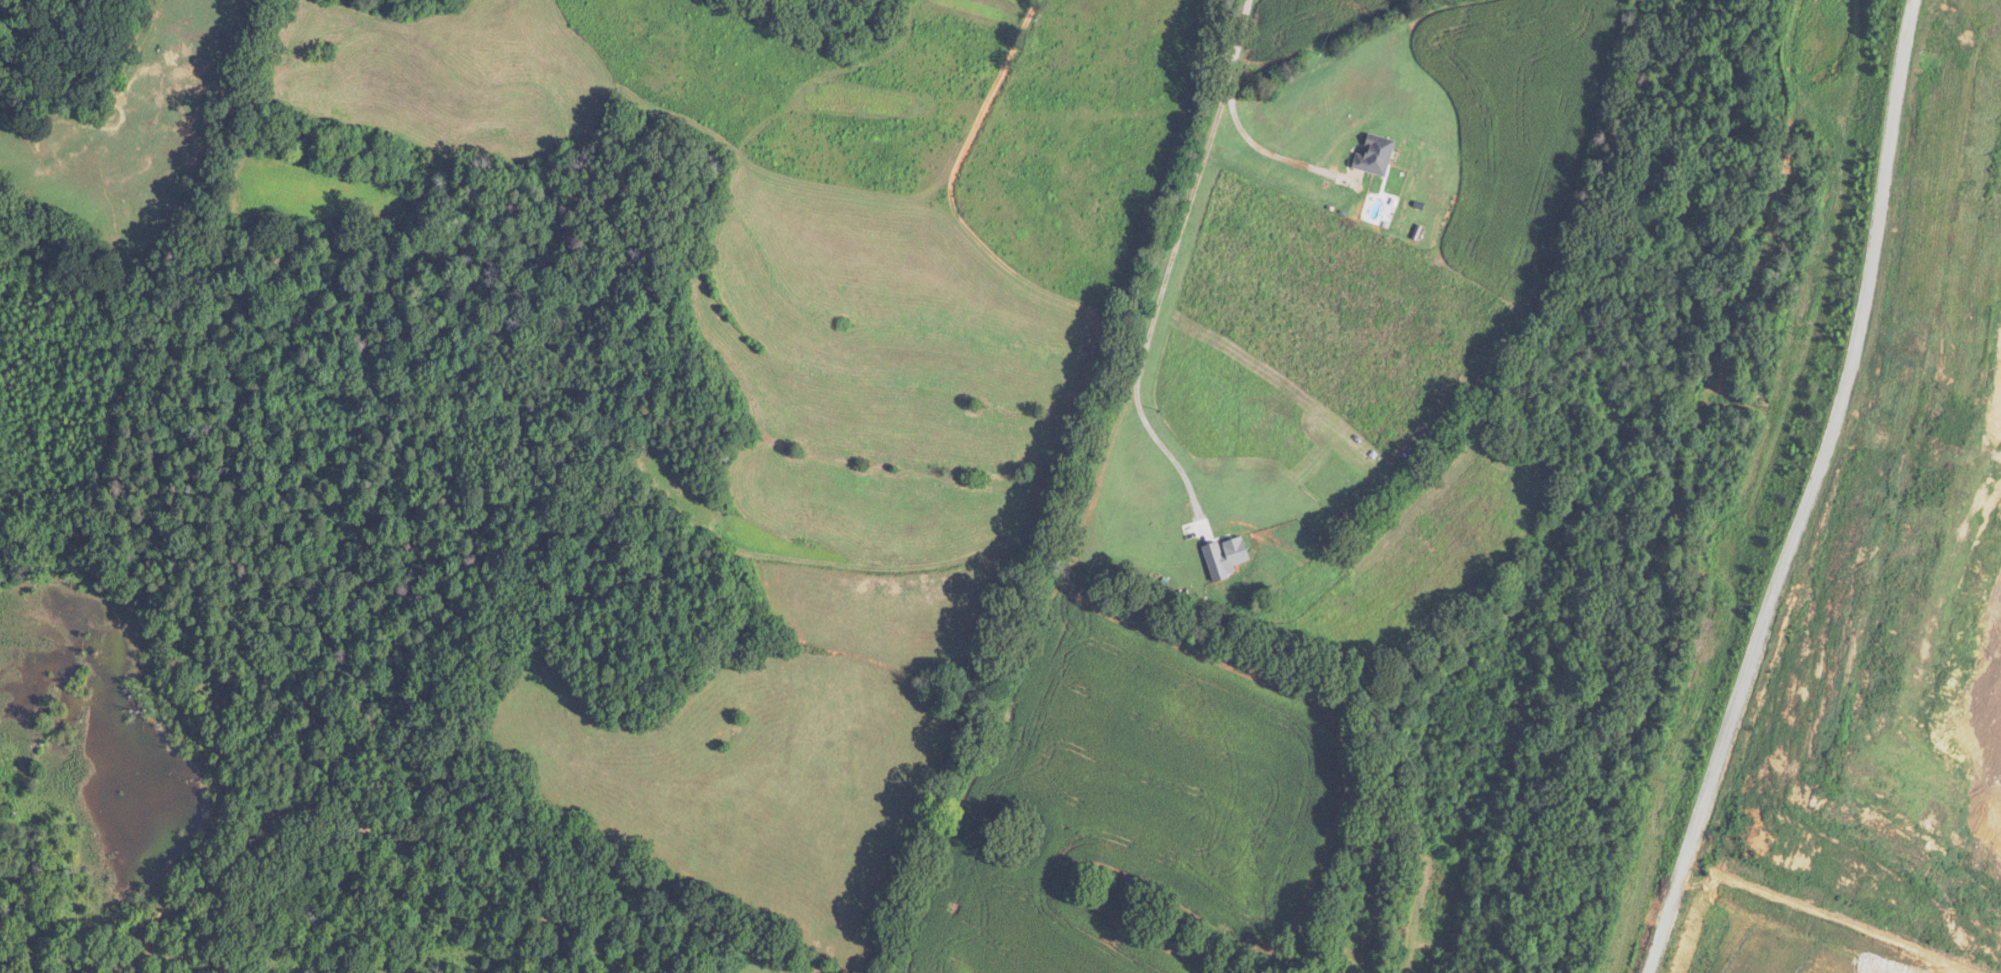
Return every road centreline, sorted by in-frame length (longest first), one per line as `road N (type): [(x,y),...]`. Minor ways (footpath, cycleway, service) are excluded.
road 1 (residential): [(1215,0),(1165,147),(991,564)]

